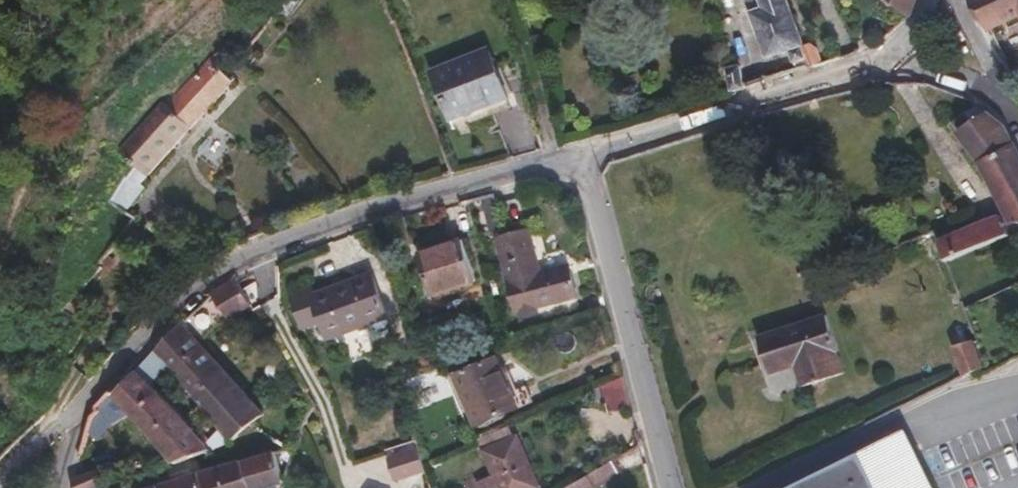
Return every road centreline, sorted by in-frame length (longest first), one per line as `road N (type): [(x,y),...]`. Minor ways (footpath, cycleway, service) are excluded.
road 1 (residential): [(571,156),(279,242),(222,267),(92,404)]
road 2 (residential): [(928,0),(887,56),(571,156)]
road 3 (residential): [(571,156),(664,487)]
road 4 (track): [(509,0),(552,162)]
road 5 (residential): [(92,404),(0,483)]

